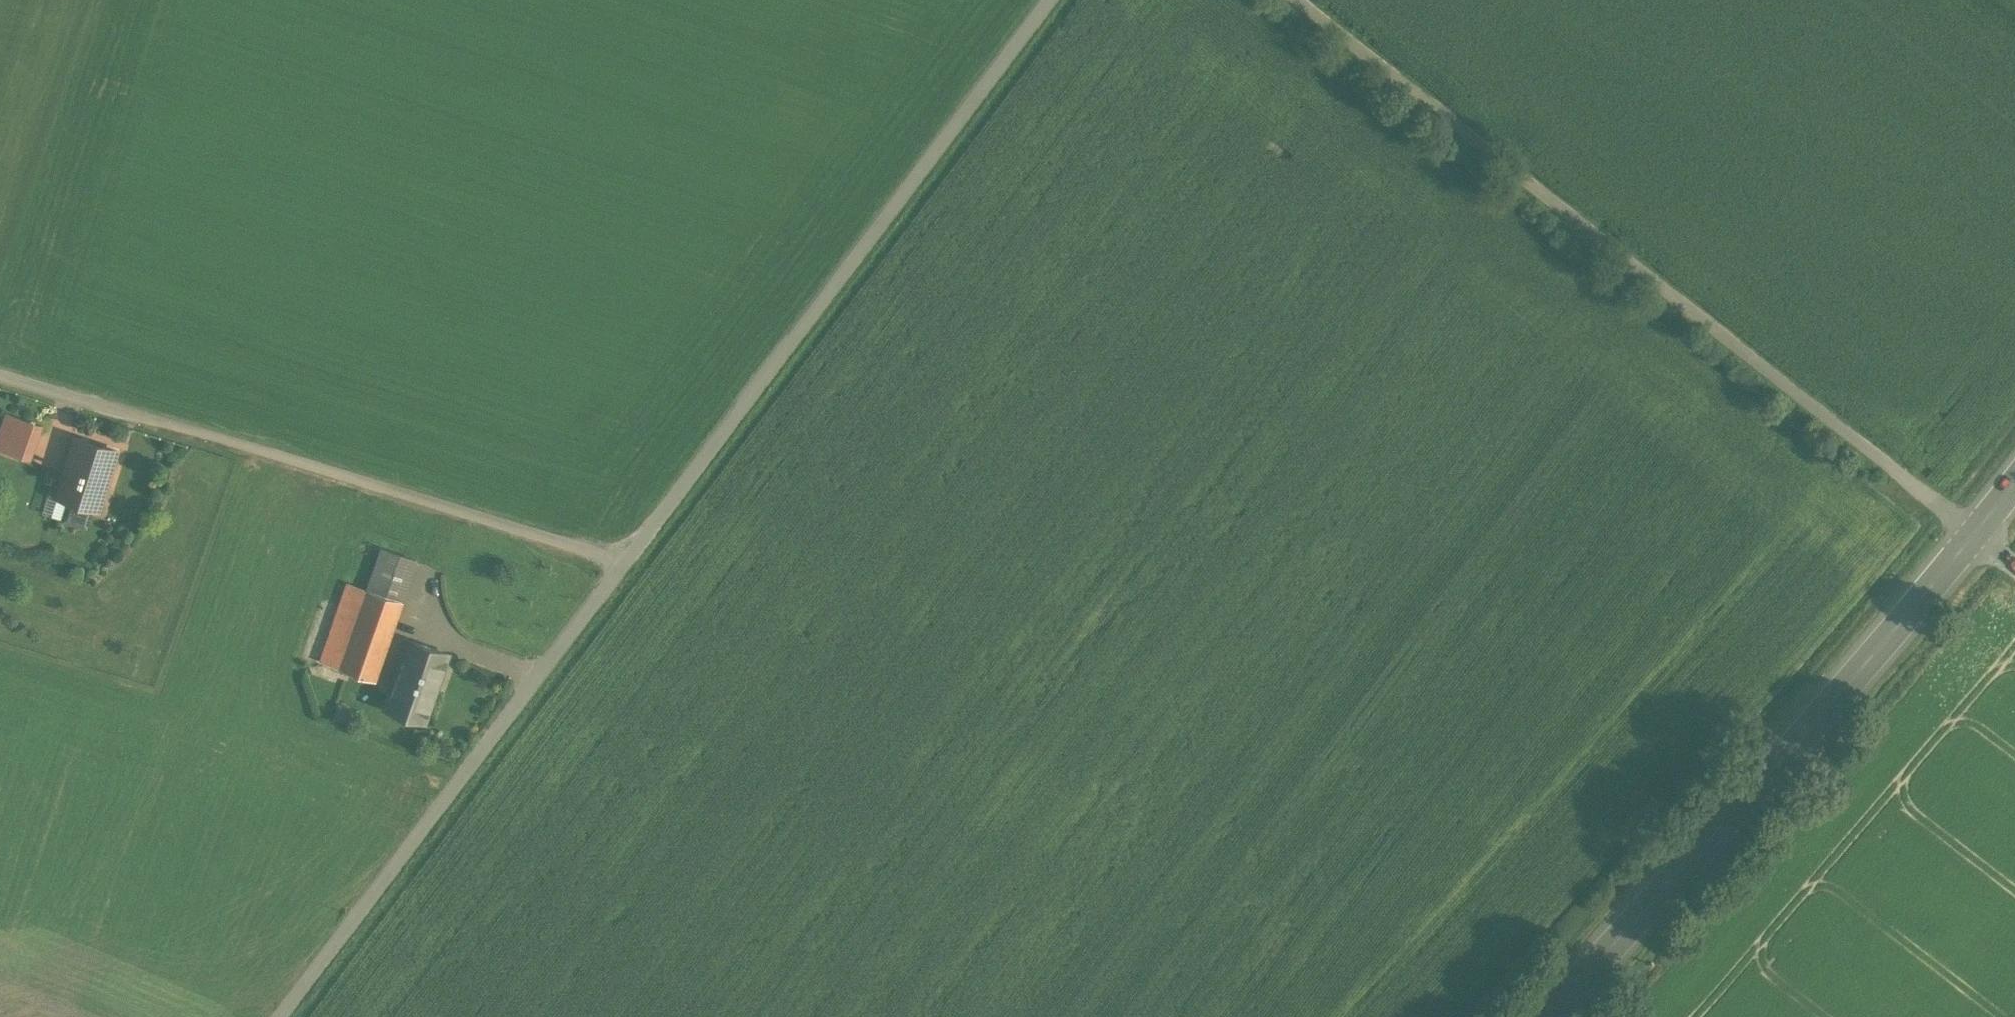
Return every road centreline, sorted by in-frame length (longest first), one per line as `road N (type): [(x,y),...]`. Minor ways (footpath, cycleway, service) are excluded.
road 1 (unclassified): [(275,1016),(1045,0)]
road 2 (unclassified): [(1308,0),(1982,521)]
road 3 (secondary): [(1982,521),(1856,672),(1543,1016)]

